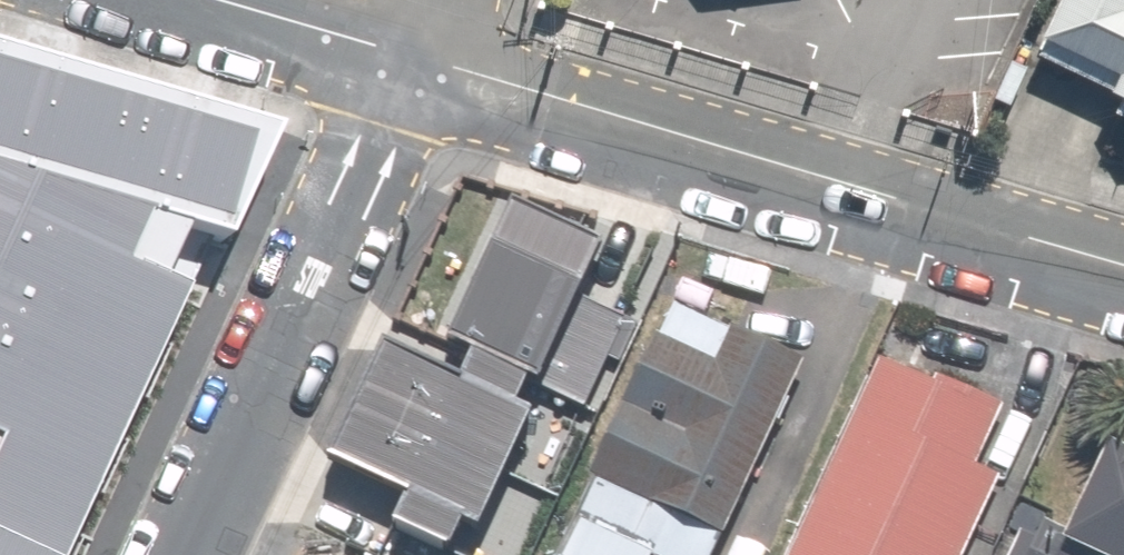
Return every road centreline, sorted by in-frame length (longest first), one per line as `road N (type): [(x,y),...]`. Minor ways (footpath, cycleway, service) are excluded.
road 1 (residential): [(412,57),(1123,264)]
road 2 (unclassified): [(183,554),(412,57)]
road 3 (residential): [(218,0),(412,57)]

